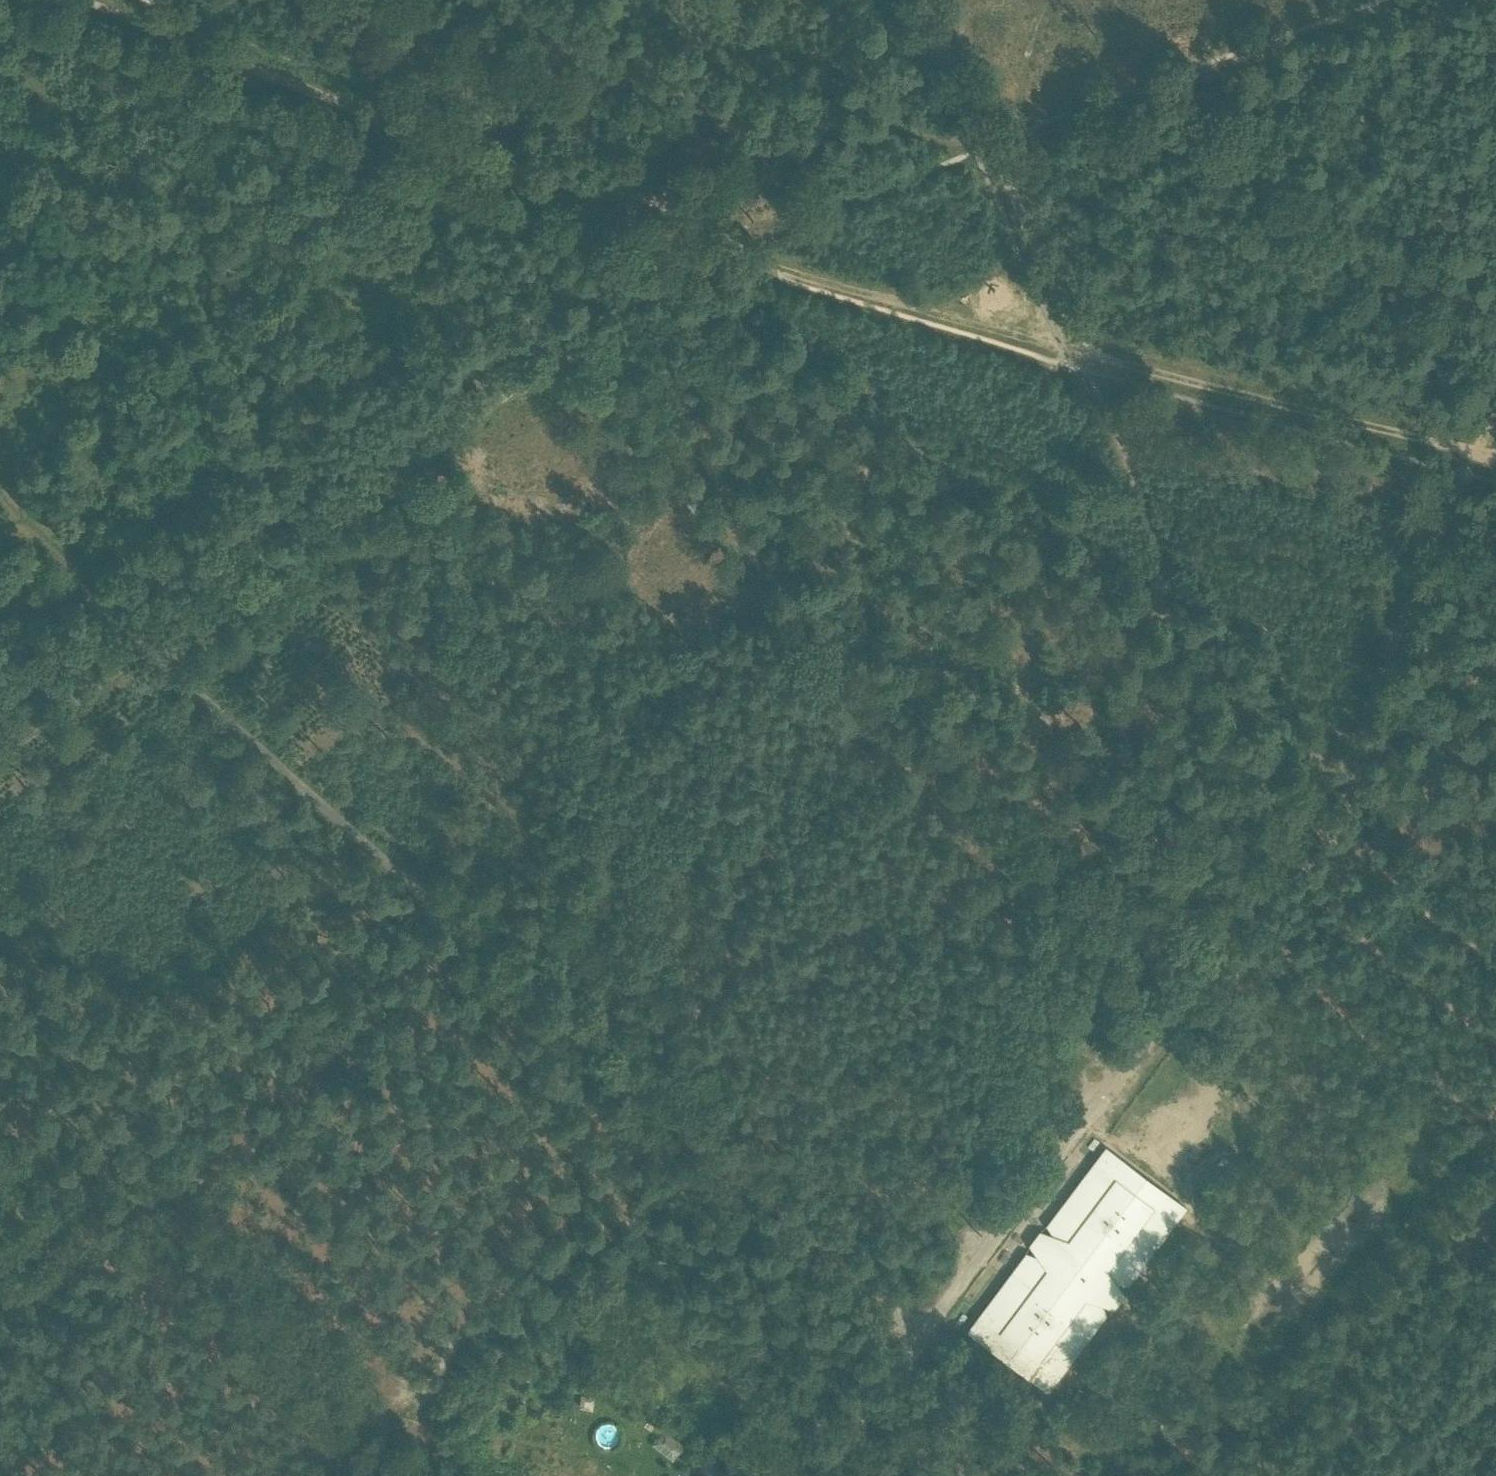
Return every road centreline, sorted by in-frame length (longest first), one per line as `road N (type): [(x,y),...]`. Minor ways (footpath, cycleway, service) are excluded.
road 1 (track): [(931,1329),(140,656)]
road 2 (track): [(640,221),(1063,347),(1495,459)]
road 3 (track): [(1193,971),(544,380)]
road 4 (track): [(749,251),(544,380),(140,656)]
road 5 (track): [(931,1329),(1339,763)]
road 6 (track): [(0,1325),(181,1161),(462,929)]
road 7 (track): [(100,0),(640,221)]
road 8 (track): [(994,152),(1398,0)]
road 9 (track): [(1339,763),(1495,403)]
road 10 (track): [(926,0),(1088,354)]
road 11 (track): [(1495,334),(1486,87),(1473,0)]
road 12 (track): [(140,656),(0,750)]
road 13 (track): [(116,1223),(0,1116)]

